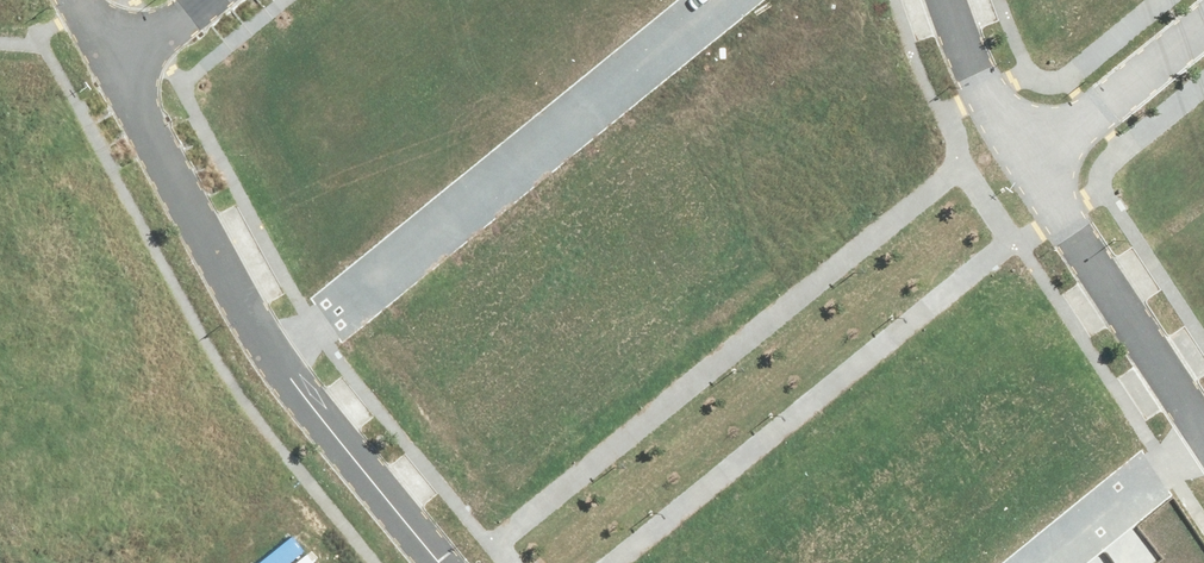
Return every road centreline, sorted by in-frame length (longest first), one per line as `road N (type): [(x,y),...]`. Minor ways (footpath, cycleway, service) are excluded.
road 1 (residential): [(276,365),(727,0)]
road 2 (residential): [(276,365),(104,55)]
road 3 (residential): [(1022,153),(1201,435)]
road 4 (residential): [(432,562),(276,365)]
road 5 (residential): [(1203,16),(1022,153)]
road 6 (residential): [(1046,562),(1201,435)]
road 7 (residential): [(946,0),(983,89),(1022,153)]

